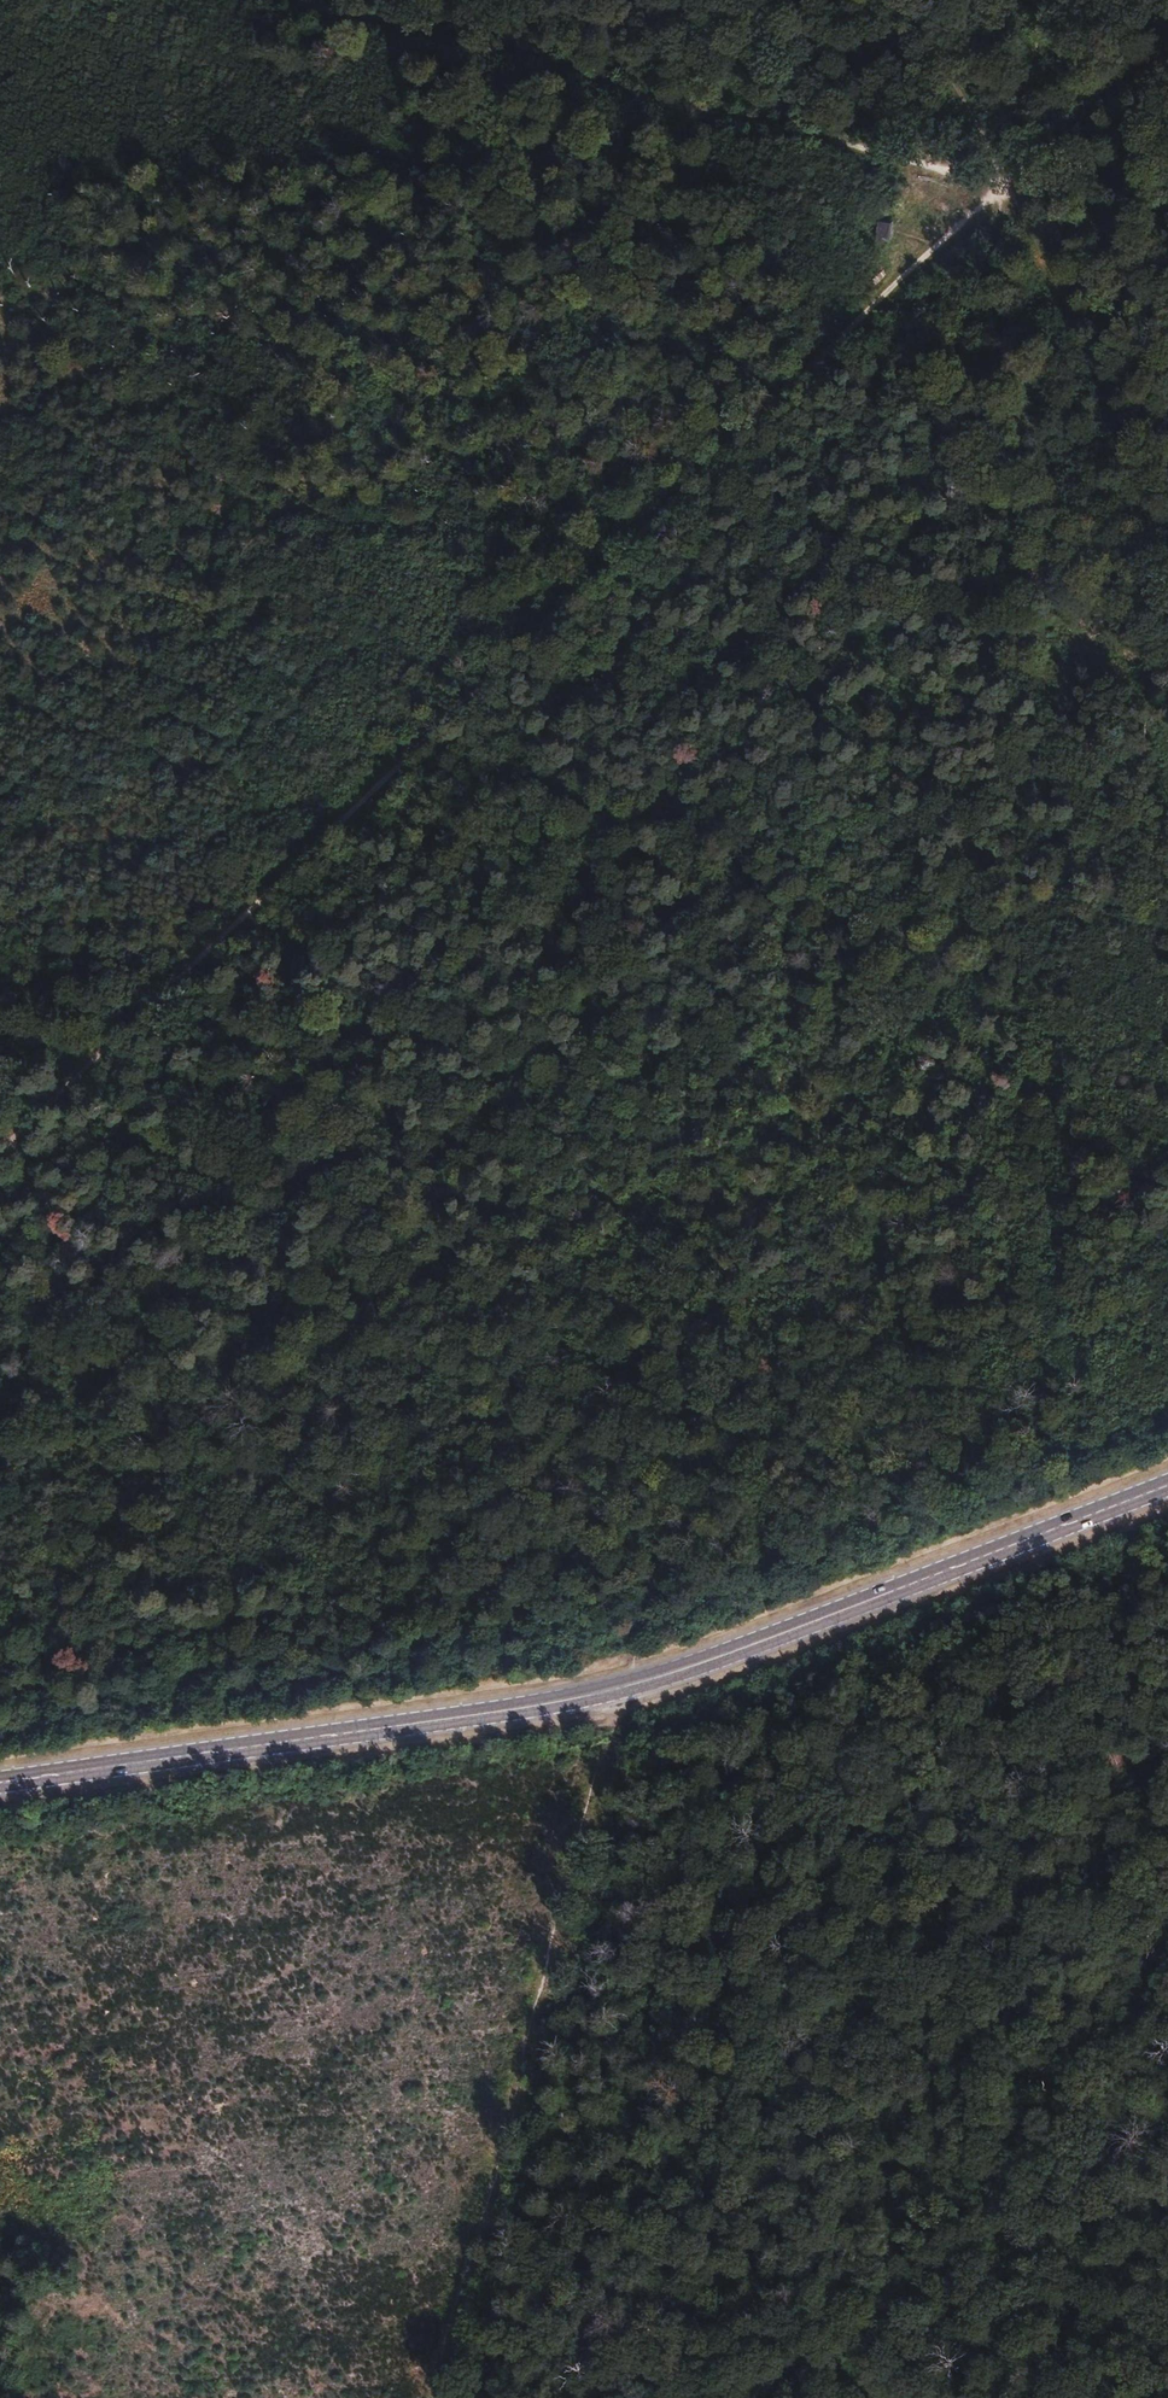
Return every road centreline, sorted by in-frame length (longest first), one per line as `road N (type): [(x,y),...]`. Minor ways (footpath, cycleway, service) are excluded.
road 1 (track): [(1007,185),(0,1153)]
road 2 (primary): [(0,1782),(624,1688),(1167,1485)]
road 3 (track): [(1007,185),(1167,558)]
road 4 (track): [(908,0),(1007,185)]
road 5 (track): [(1167,56),(1007,185)]

